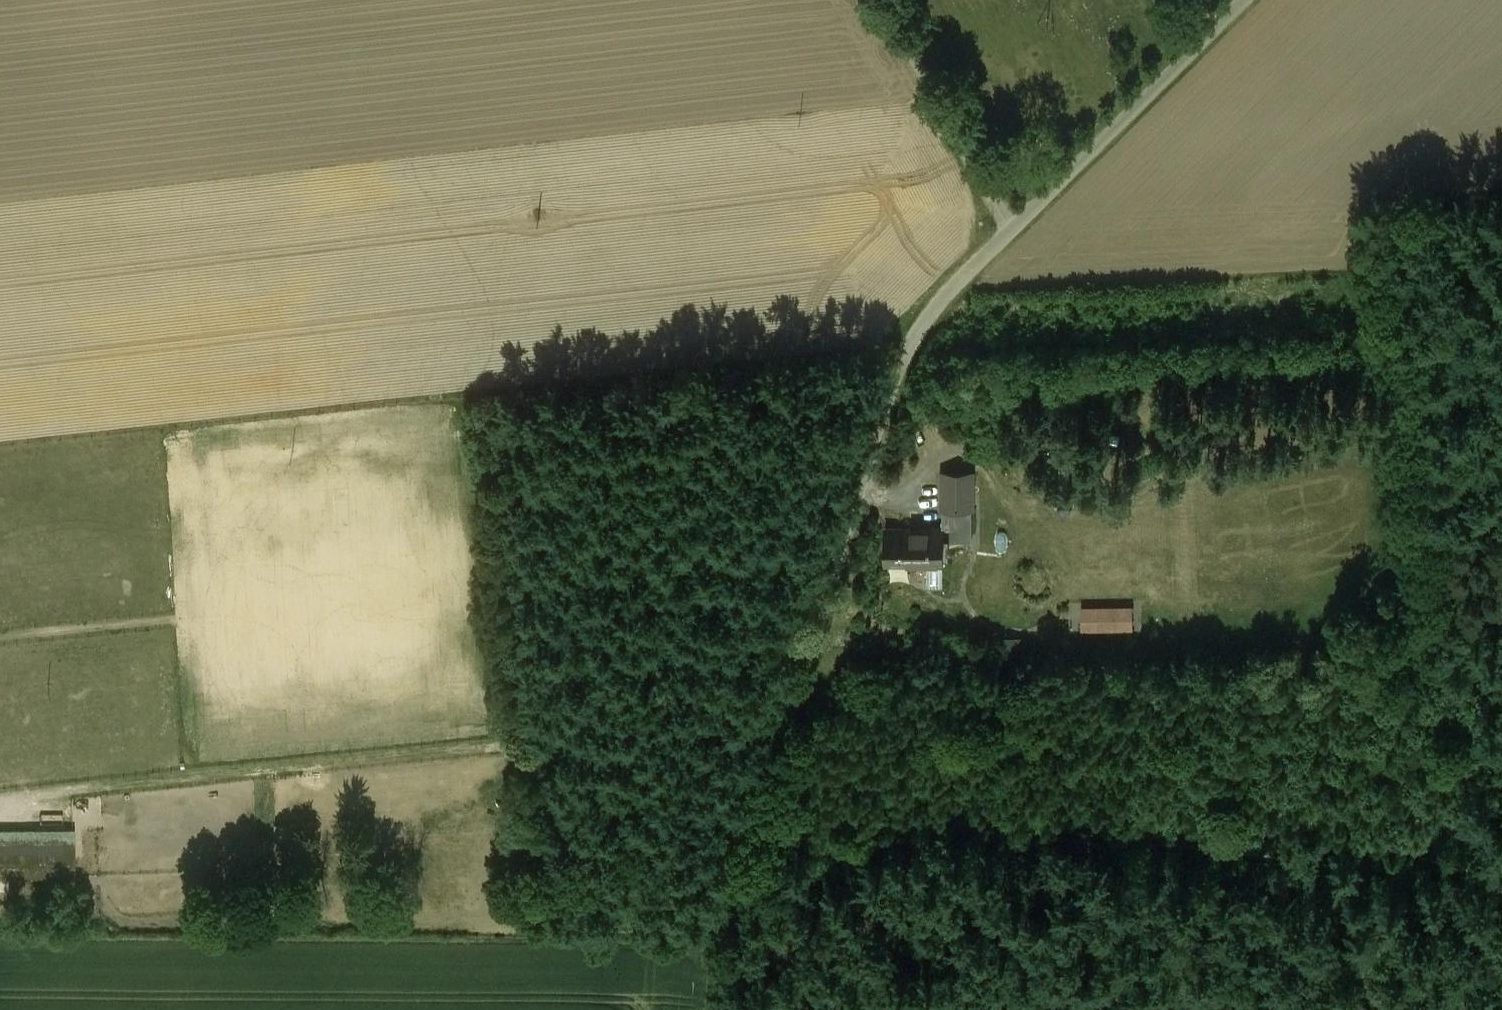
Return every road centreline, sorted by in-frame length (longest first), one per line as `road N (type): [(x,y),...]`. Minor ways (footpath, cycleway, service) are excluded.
road 1 (unclassified): [(1240,0),(925,327),(890,401),(744,851),(726,1009)]
road 2 (track): [(1013,228),(884,0)]

